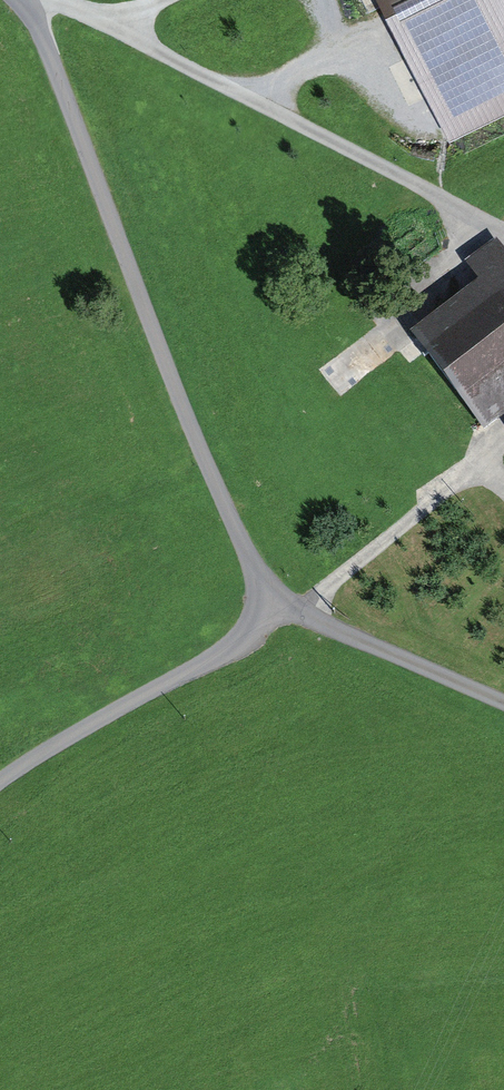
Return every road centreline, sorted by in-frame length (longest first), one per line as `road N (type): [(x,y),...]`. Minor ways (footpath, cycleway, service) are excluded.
road 1 (unclassified): [(26,3),(224,506),(276,600)]
road 2 (unclassified): [(276,600),(230,646),(0,781)]
road 3 (unclassified): [(276,600),(503,701)]
road 4 (unclassified): [(164,0),(126,21),(26,3)]

